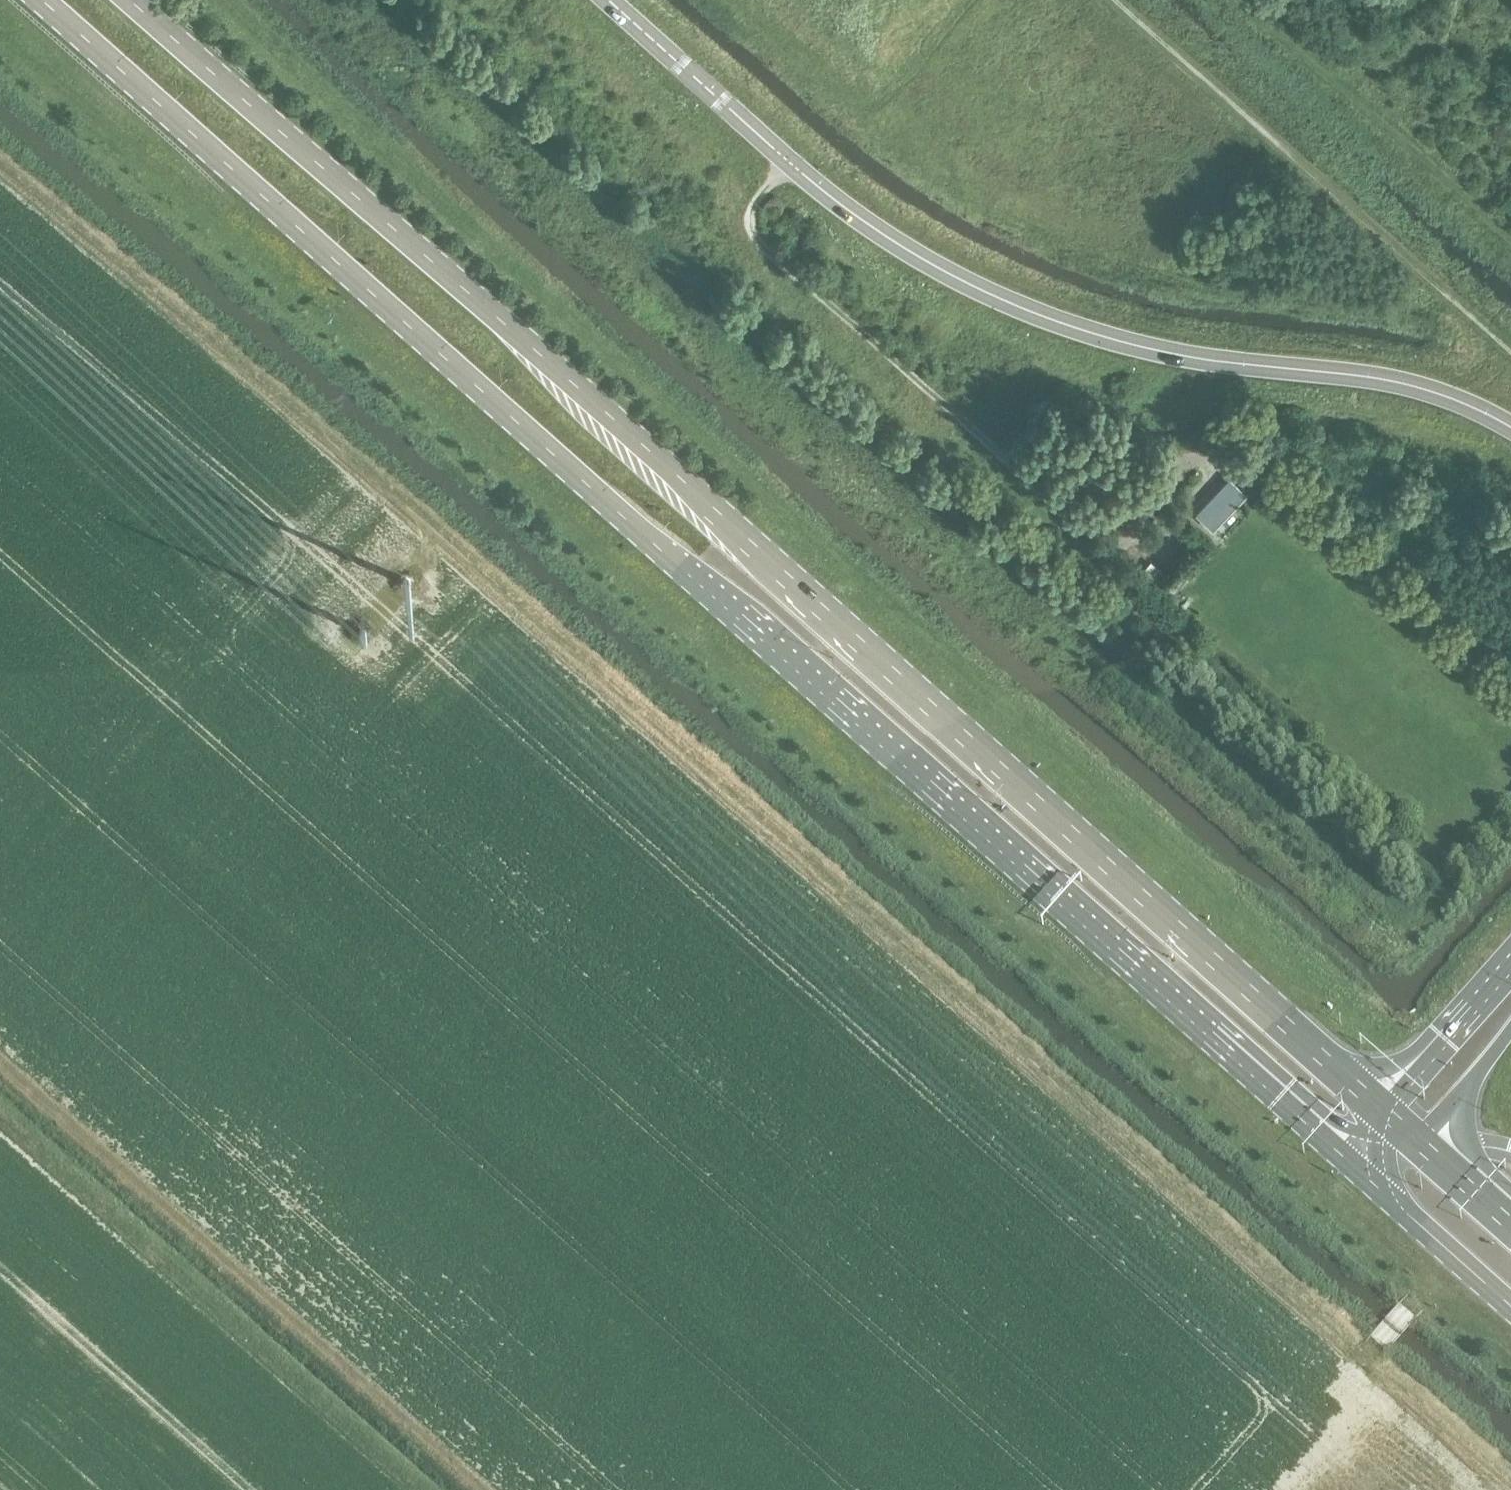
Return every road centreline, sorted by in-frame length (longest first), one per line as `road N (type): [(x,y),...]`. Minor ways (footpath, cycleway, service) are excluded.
road 1 (primary): [(46,0),(1361,1173)]
road 2 (primary): [(1381,1108),(141,0)]
road 3 (tertiary): [(1510,426),(1400,381),(1119,339),(969,282),(846,208),(610,0)]
road 4 (track): [(1116,537),(1114,530),(1192,451),(1215,469),(1124,567),(749,224),(760,193),(790,162)]
road 5 (primary): [(1361,1173),(1510,1307)]
road 6 (secondary): [(1510,961),(1381,1108)]
road 7 (secondary): [(1416,1141),(1510,1029)]
road 8 (primary): [(1510,1223),(1416,1141)]
road 9 (track): [(1374,1348),(1455,1257)]

